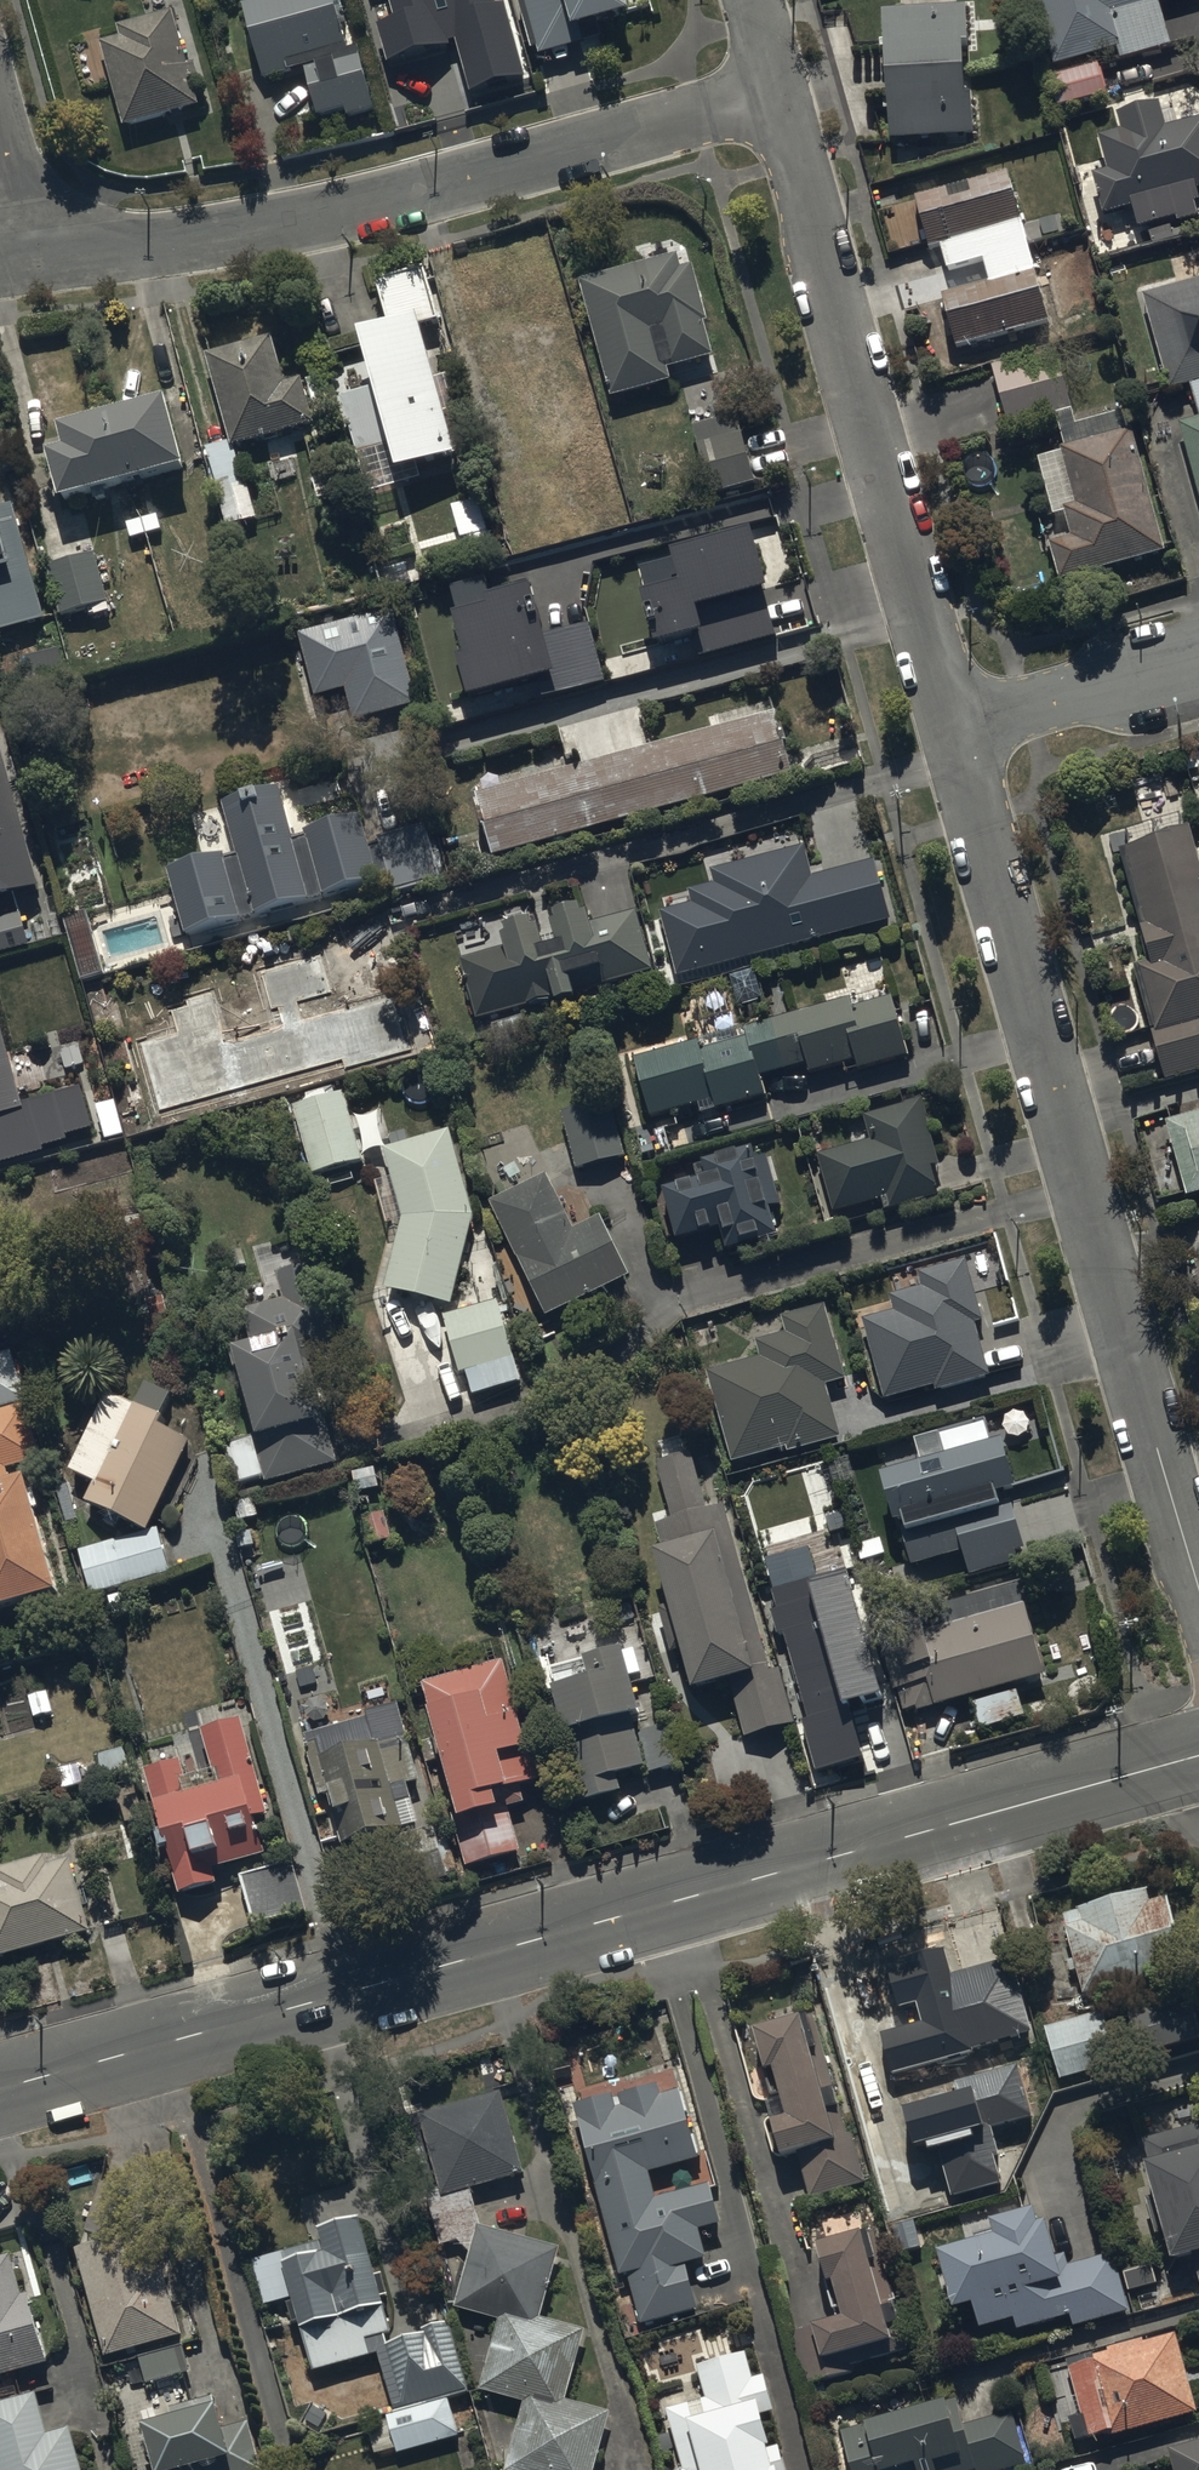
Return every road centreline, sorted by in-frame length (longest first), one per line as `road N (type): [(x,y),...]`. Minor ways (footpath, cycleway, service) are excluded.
road 1 (tertiary): [(0,2091),(1198,1755)]
road 2 (residential): [(1198,1579),(957,733)]
road 3 (residential): [(775,92),(352,211),(37,259)]
road 4 (residential): [(957,733),(775,92)]
road 5 (residential): [(957,733),(1198,666)]
road 6 (residential): [(37,259),(0,122)]

